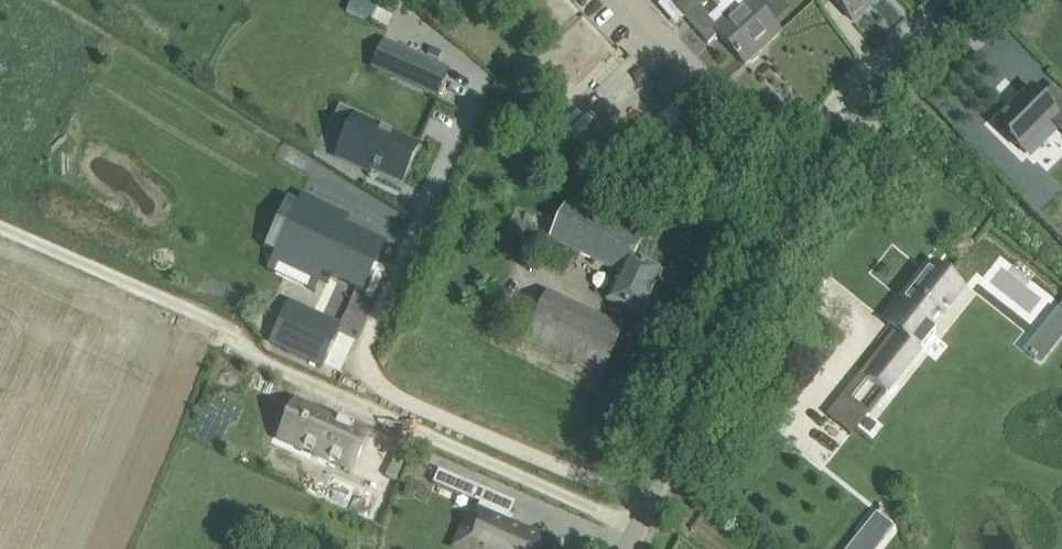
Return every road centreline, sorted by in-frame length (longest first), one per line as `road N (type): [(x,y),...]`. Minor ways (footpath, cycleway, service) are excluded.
road 1 (unclassified): [(623,548),(757,273),(819,180),(978,0)]

